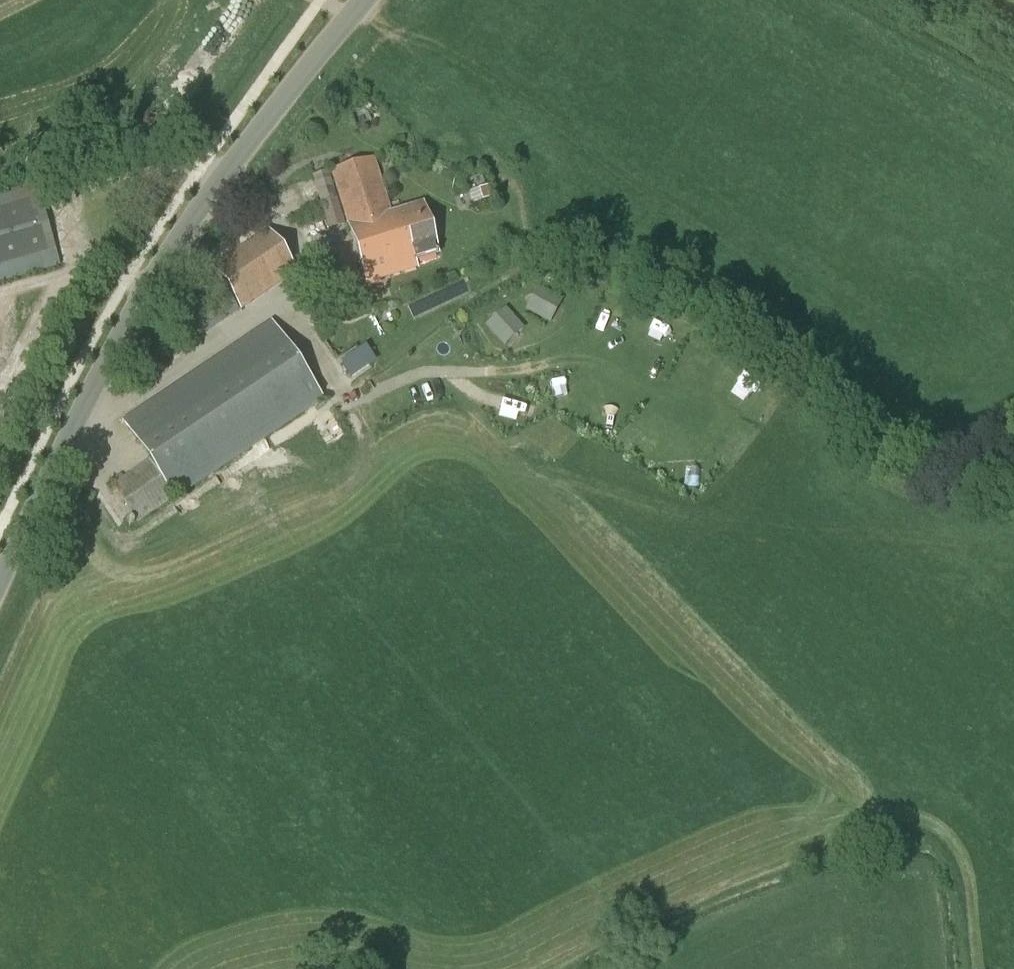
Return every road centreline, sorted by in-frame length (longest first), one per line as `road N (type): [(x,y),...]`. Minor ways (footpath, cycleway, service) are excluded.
road 1 (unclassified): [(0,592),(147,289),(368,0)]

